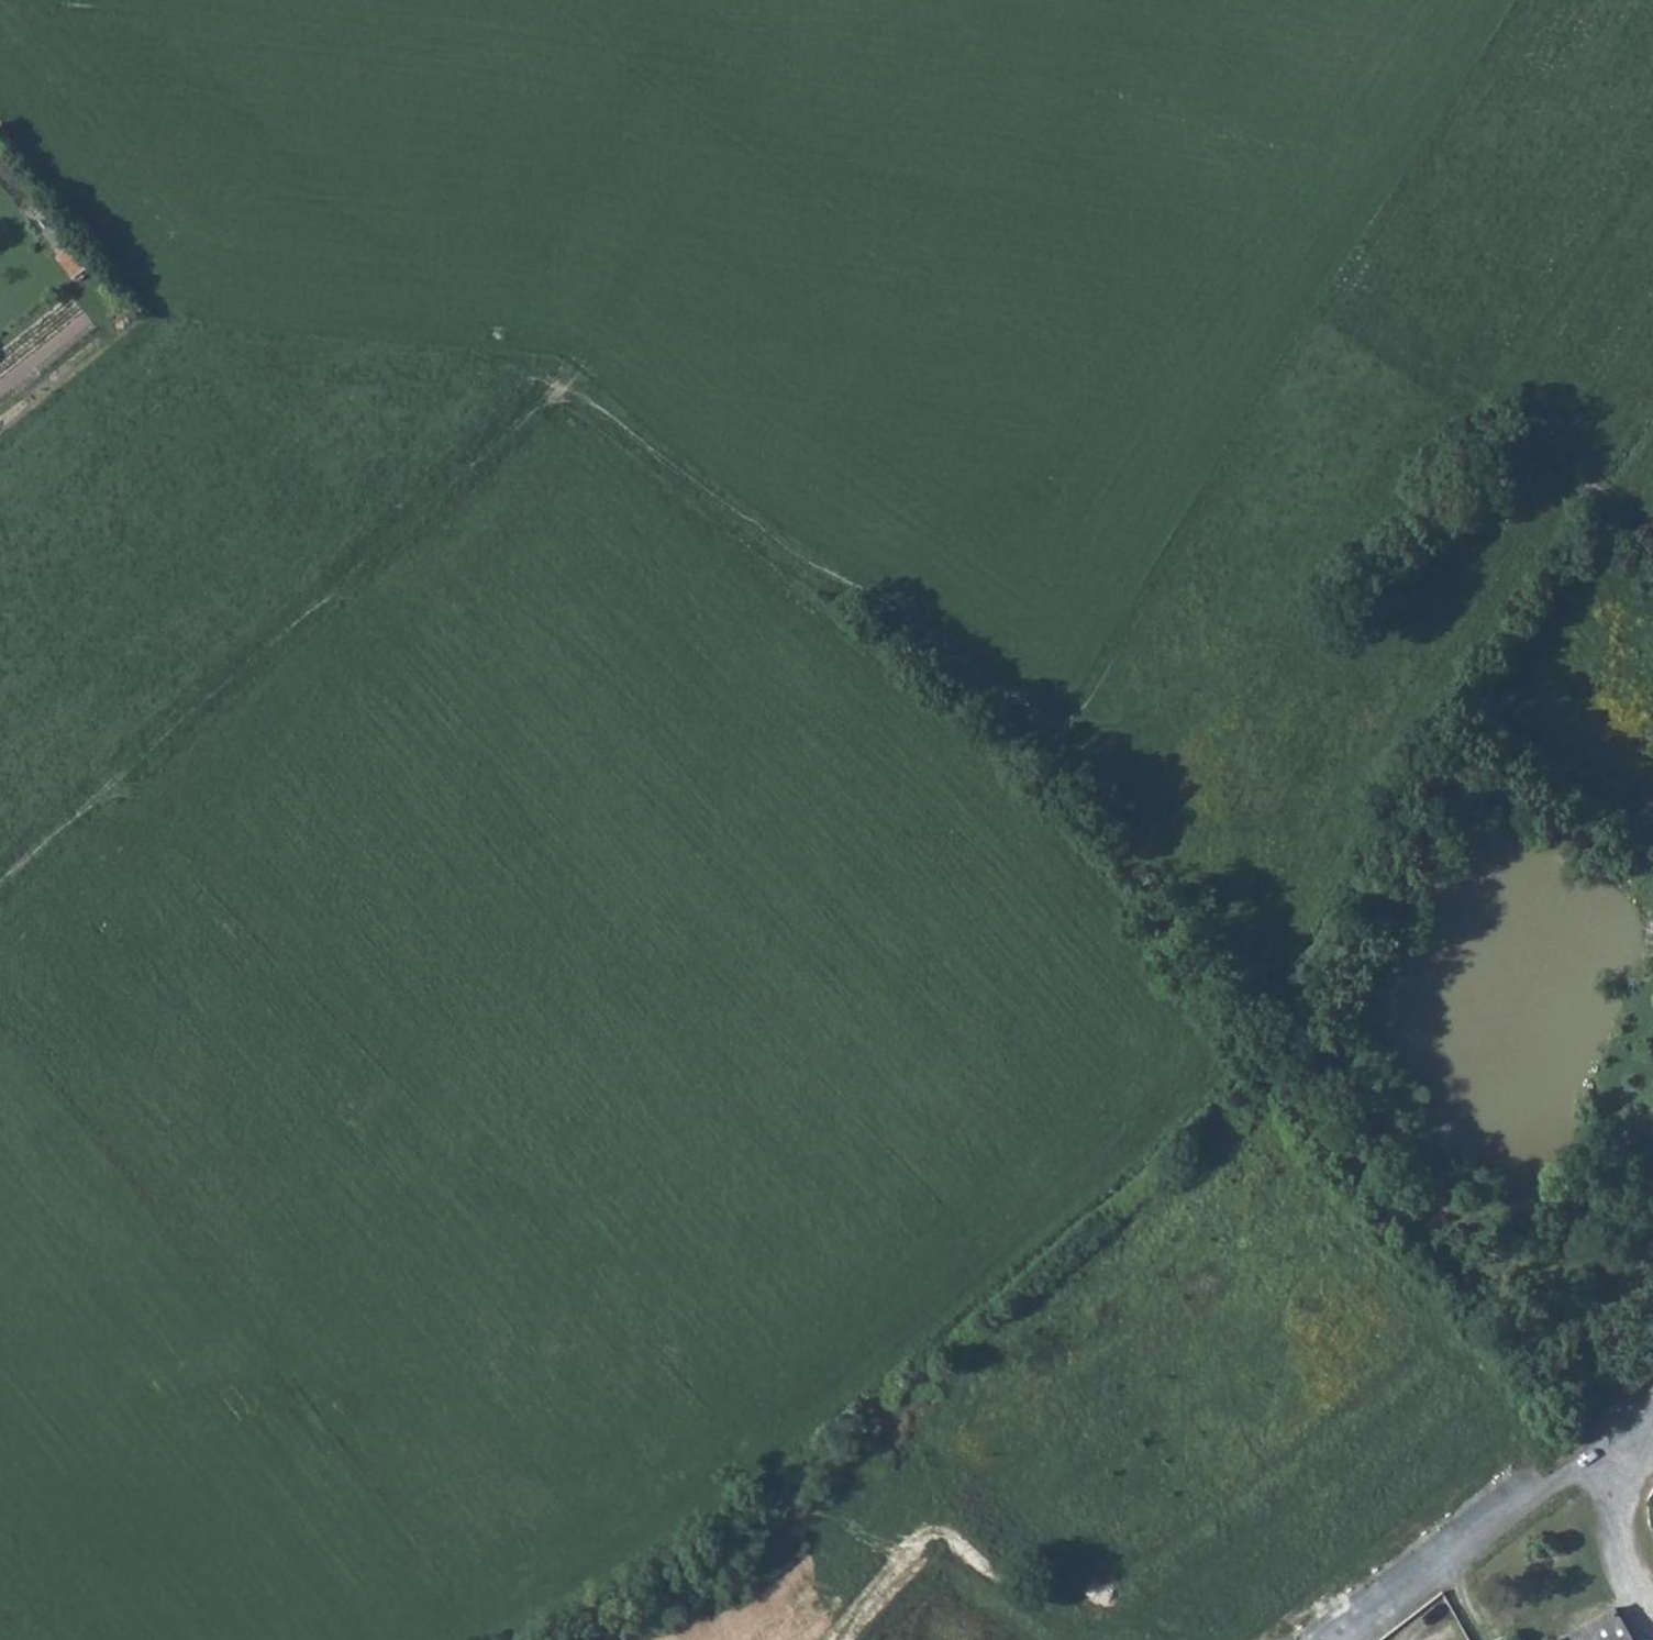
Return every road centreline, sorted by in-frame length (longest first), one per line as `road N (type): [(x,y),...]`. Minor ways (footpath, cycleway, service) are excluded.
road 1 (residential): [(1652,1403),(1335,1639)]

